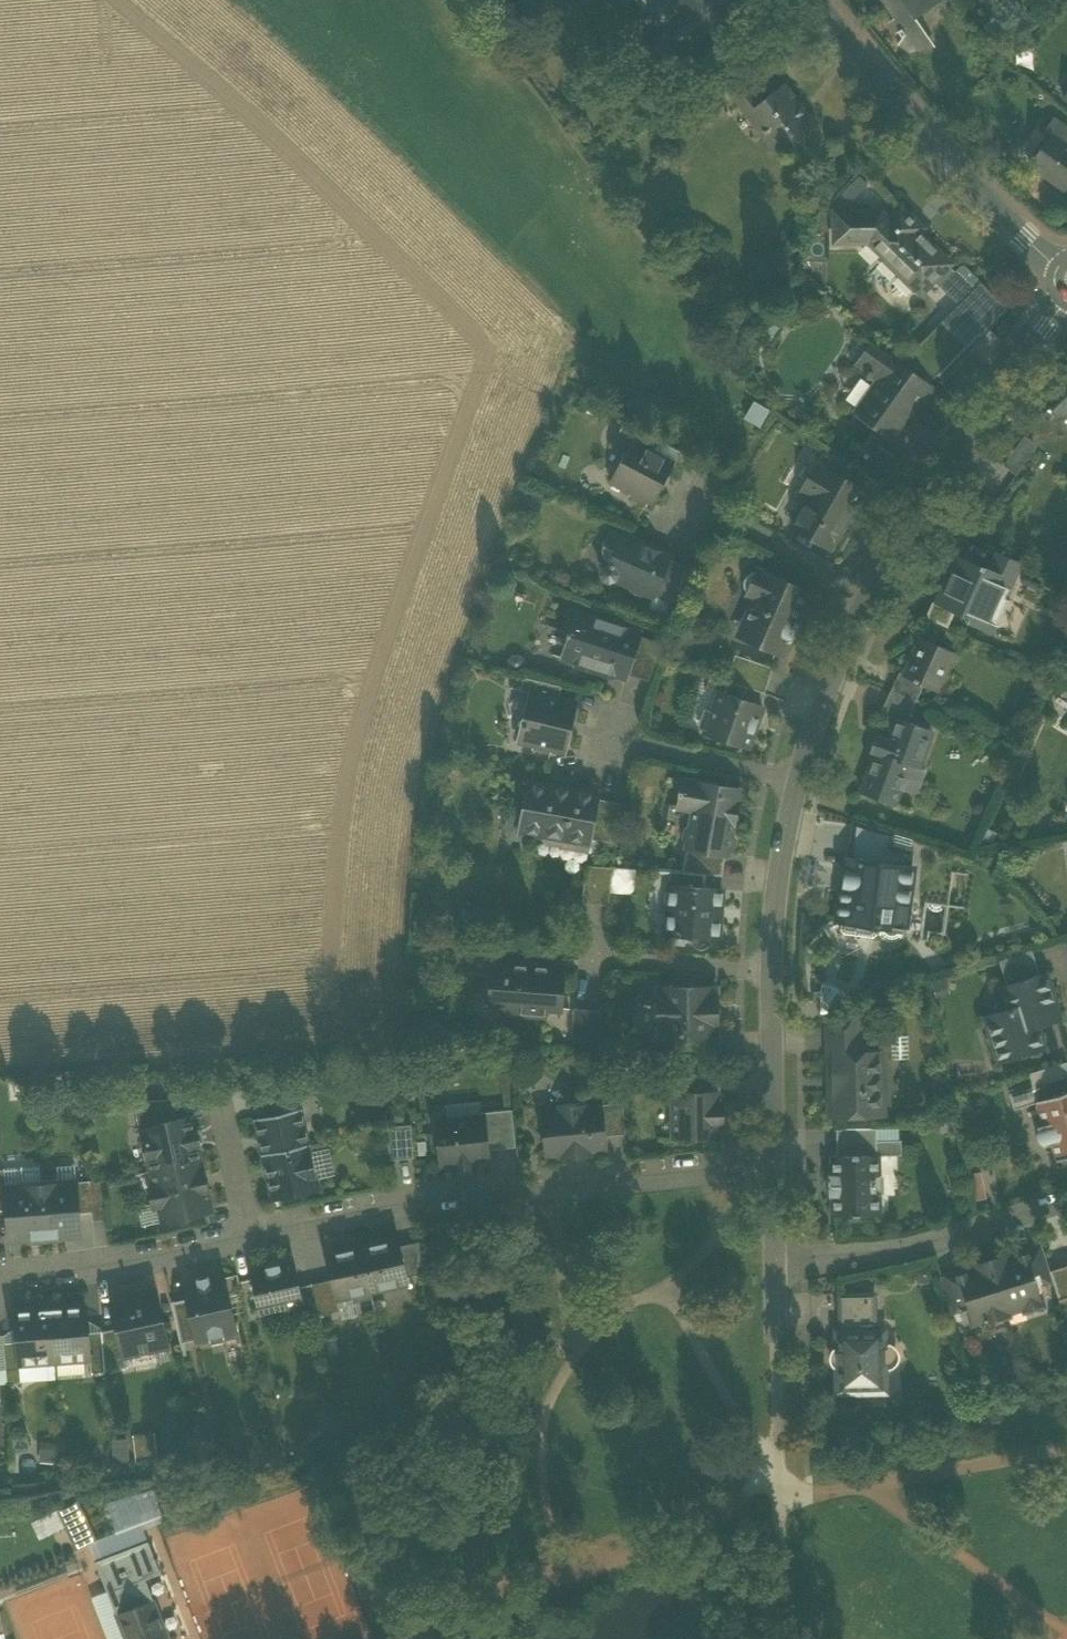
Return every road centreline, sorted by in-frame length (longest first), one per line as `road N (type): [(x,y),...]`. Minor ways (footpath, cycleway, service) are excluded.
road 1 (residential): [(774,1161),(428,1199),(246,1237)]
road 2 (tertiary): [(815,0),(930,141),(1066,269)]
road 3 (residential): [(1066,297),(869,590)]
road 4 (residential): [(780,1264),(920,1247),(1066,1198)]
road 5 (residential): [(246,1237),(0,1277)]
road 6 (residential): [(869,590),(792,781)]
road 7 (residential): [(792,781),(768,972)]
road 8 (residential): [(768,972),(774,1161)]
road 9 (residential): [(869,590),(714,507)]
road 10 (residential): [(792,781),(627,741)]
road 11 (residential): [(768,972),(606,958)]
road 12 (residential): [(246,1237),(221,1089)]

